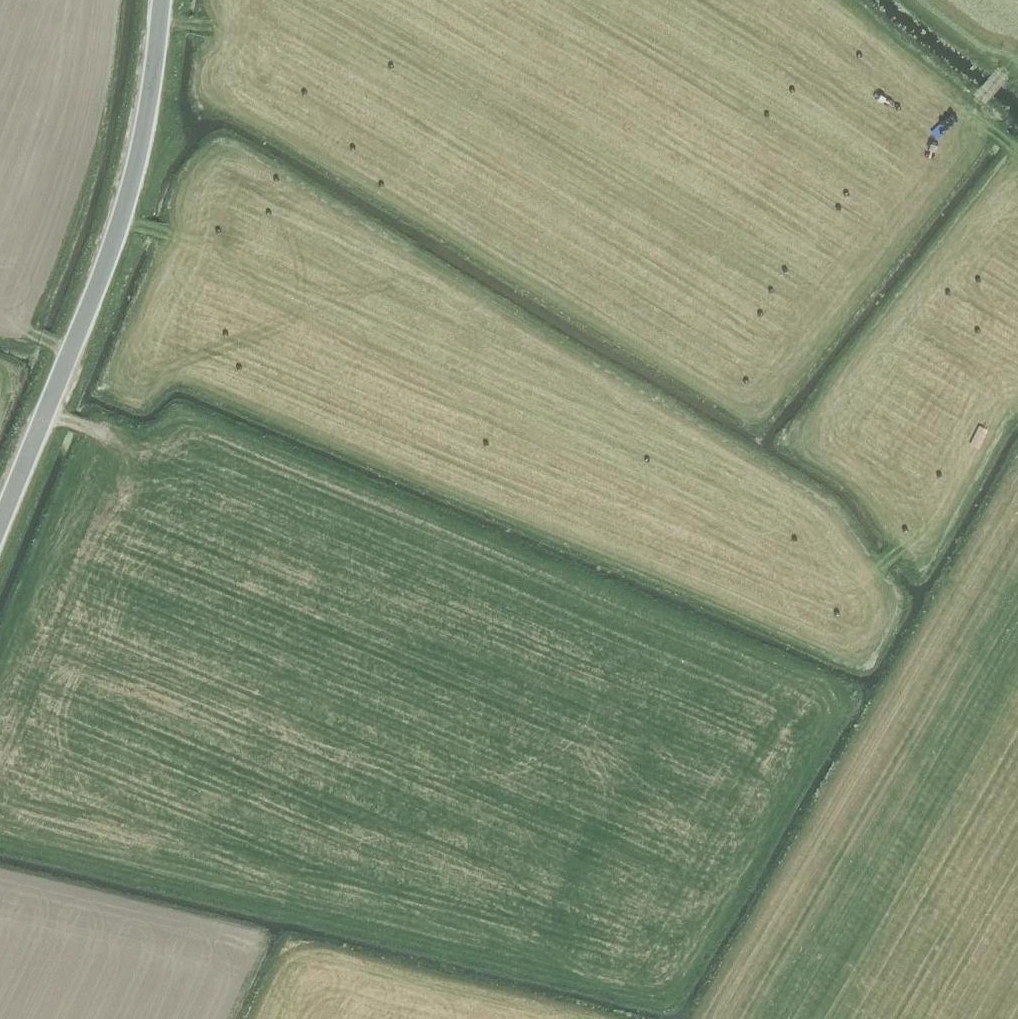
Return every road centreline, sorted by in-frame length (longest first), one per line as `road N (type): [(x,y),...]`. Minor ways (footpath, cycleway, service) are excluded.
road 1 (tertiary): [(0,521),(116,232),(146,114),(161,0)]

